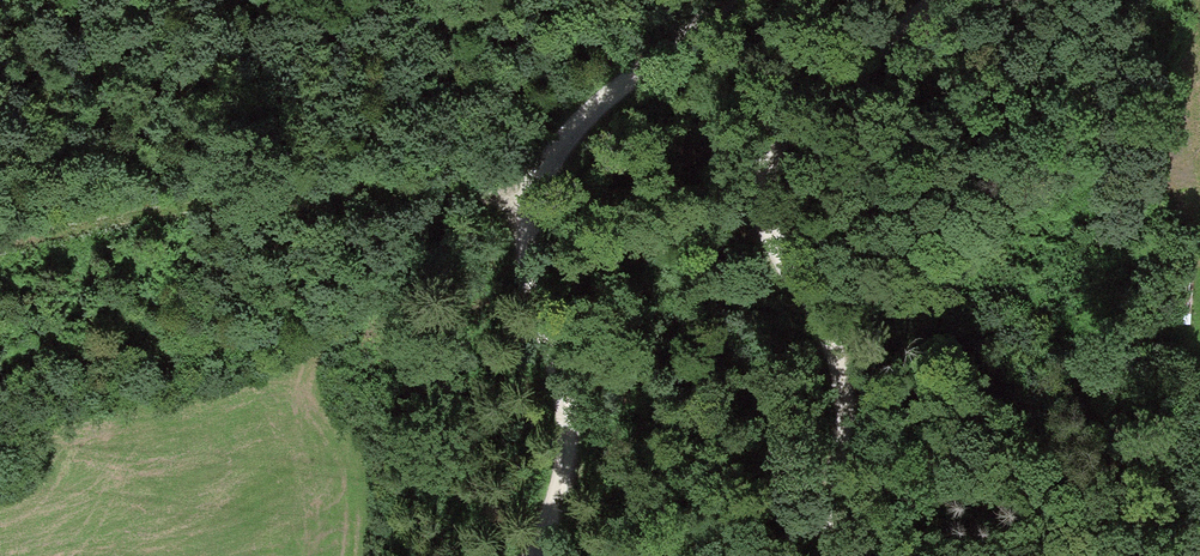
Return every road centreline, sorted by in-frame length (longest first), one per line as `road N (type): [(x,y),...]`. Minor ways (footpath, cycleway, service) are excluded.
road 1 (track): [(932,0),(790,110),(757,174),(764,268),(805,314),(845,397),(828,555)]
road 2 (track): [(521,555),(563,463),(567,416),(535,328),(527,200),(571,132),(730,0)]
road 3 (track): [(527,200),(408,190),(203,207),(0,245)]

